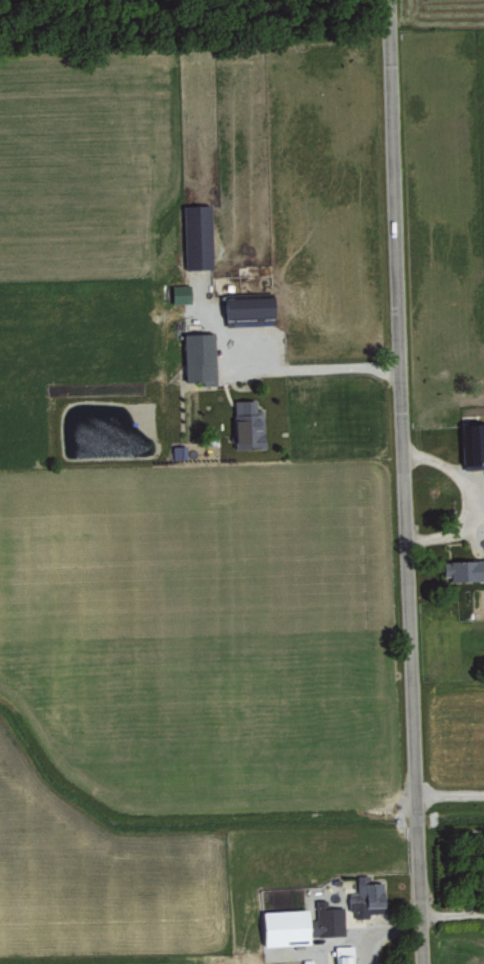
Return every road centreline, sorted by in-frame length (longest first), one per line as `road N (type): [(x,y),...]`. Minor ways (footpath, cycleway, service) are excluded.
road 1 (residential): [(387,0),(419,963)]

